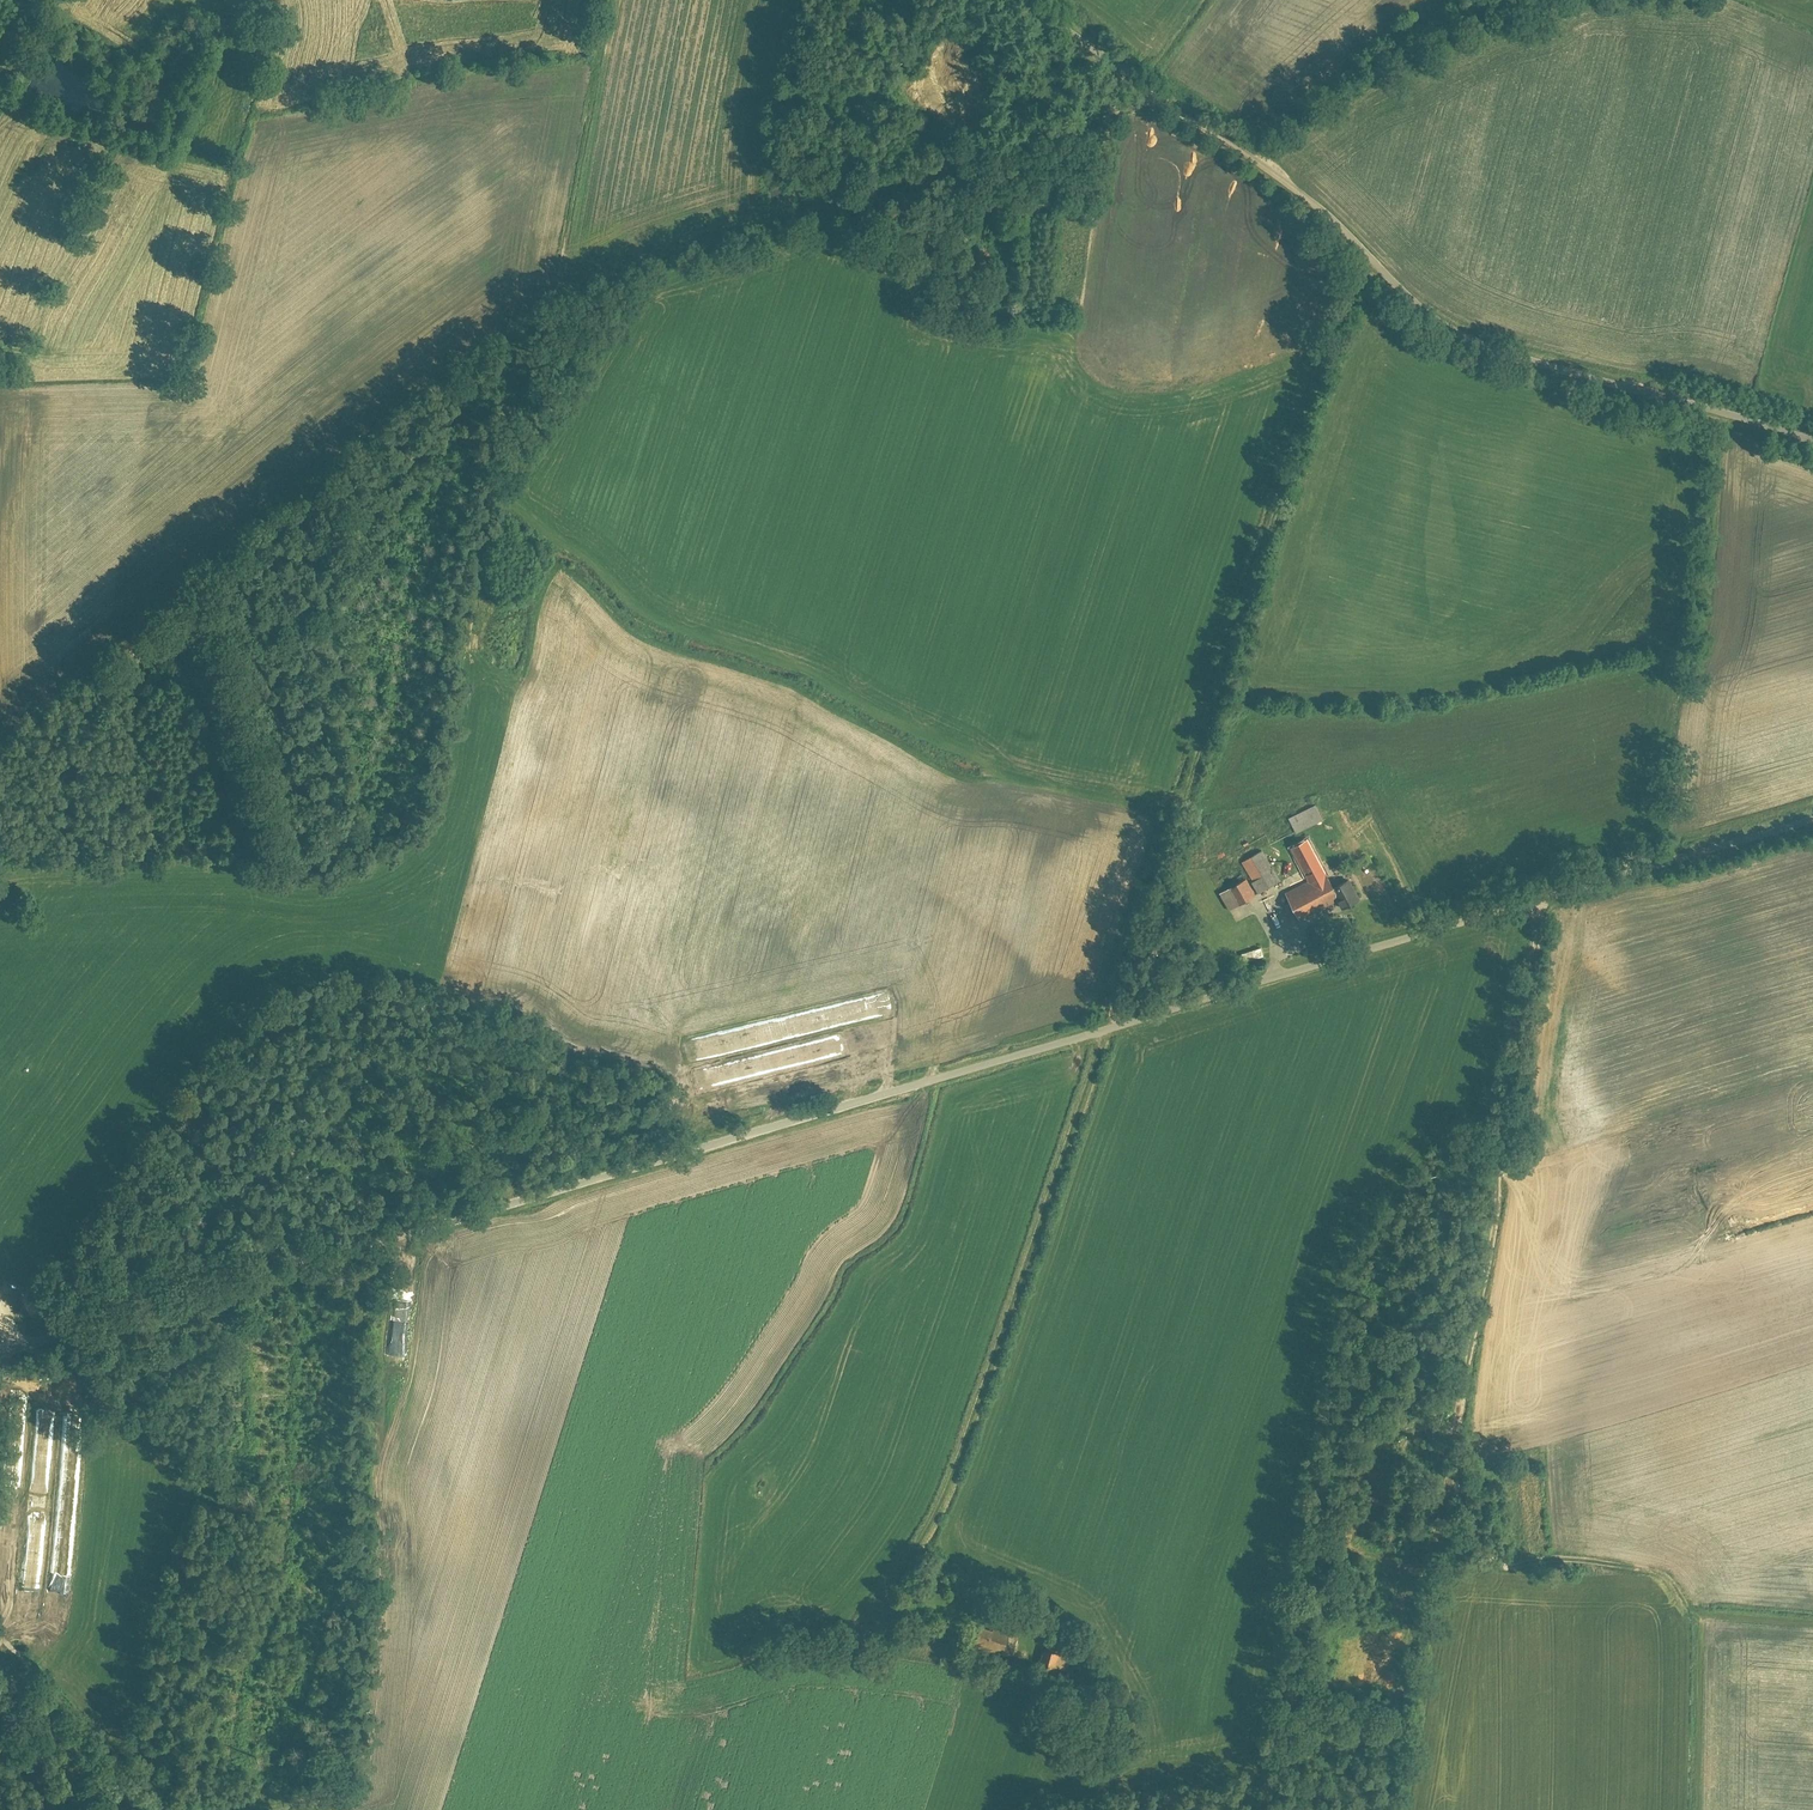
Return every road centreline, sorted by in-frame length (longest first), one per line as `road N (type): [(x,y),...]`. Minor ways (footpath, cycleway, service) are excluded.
road 1 (residential): [(1812,820),(0,1353)]
road 2 (track): [(1367,253),(1249,627),(956,1472),(923,1537),(841,1648)]
road 3 (track): [(1153,96),(1085,121),(968,145),(875,193),(658,262),(573,301),(468,367),(0,737)]
road 4 (residential): [(1016,0),(1301,191),(1449,329),(1812,440)]
road 5 (track): [(1538,899),(1385,1809)]
road 6 (tertiary): [(122,1809),(0,1674)]
road 7 (track): [(0,115),(68,0)]

